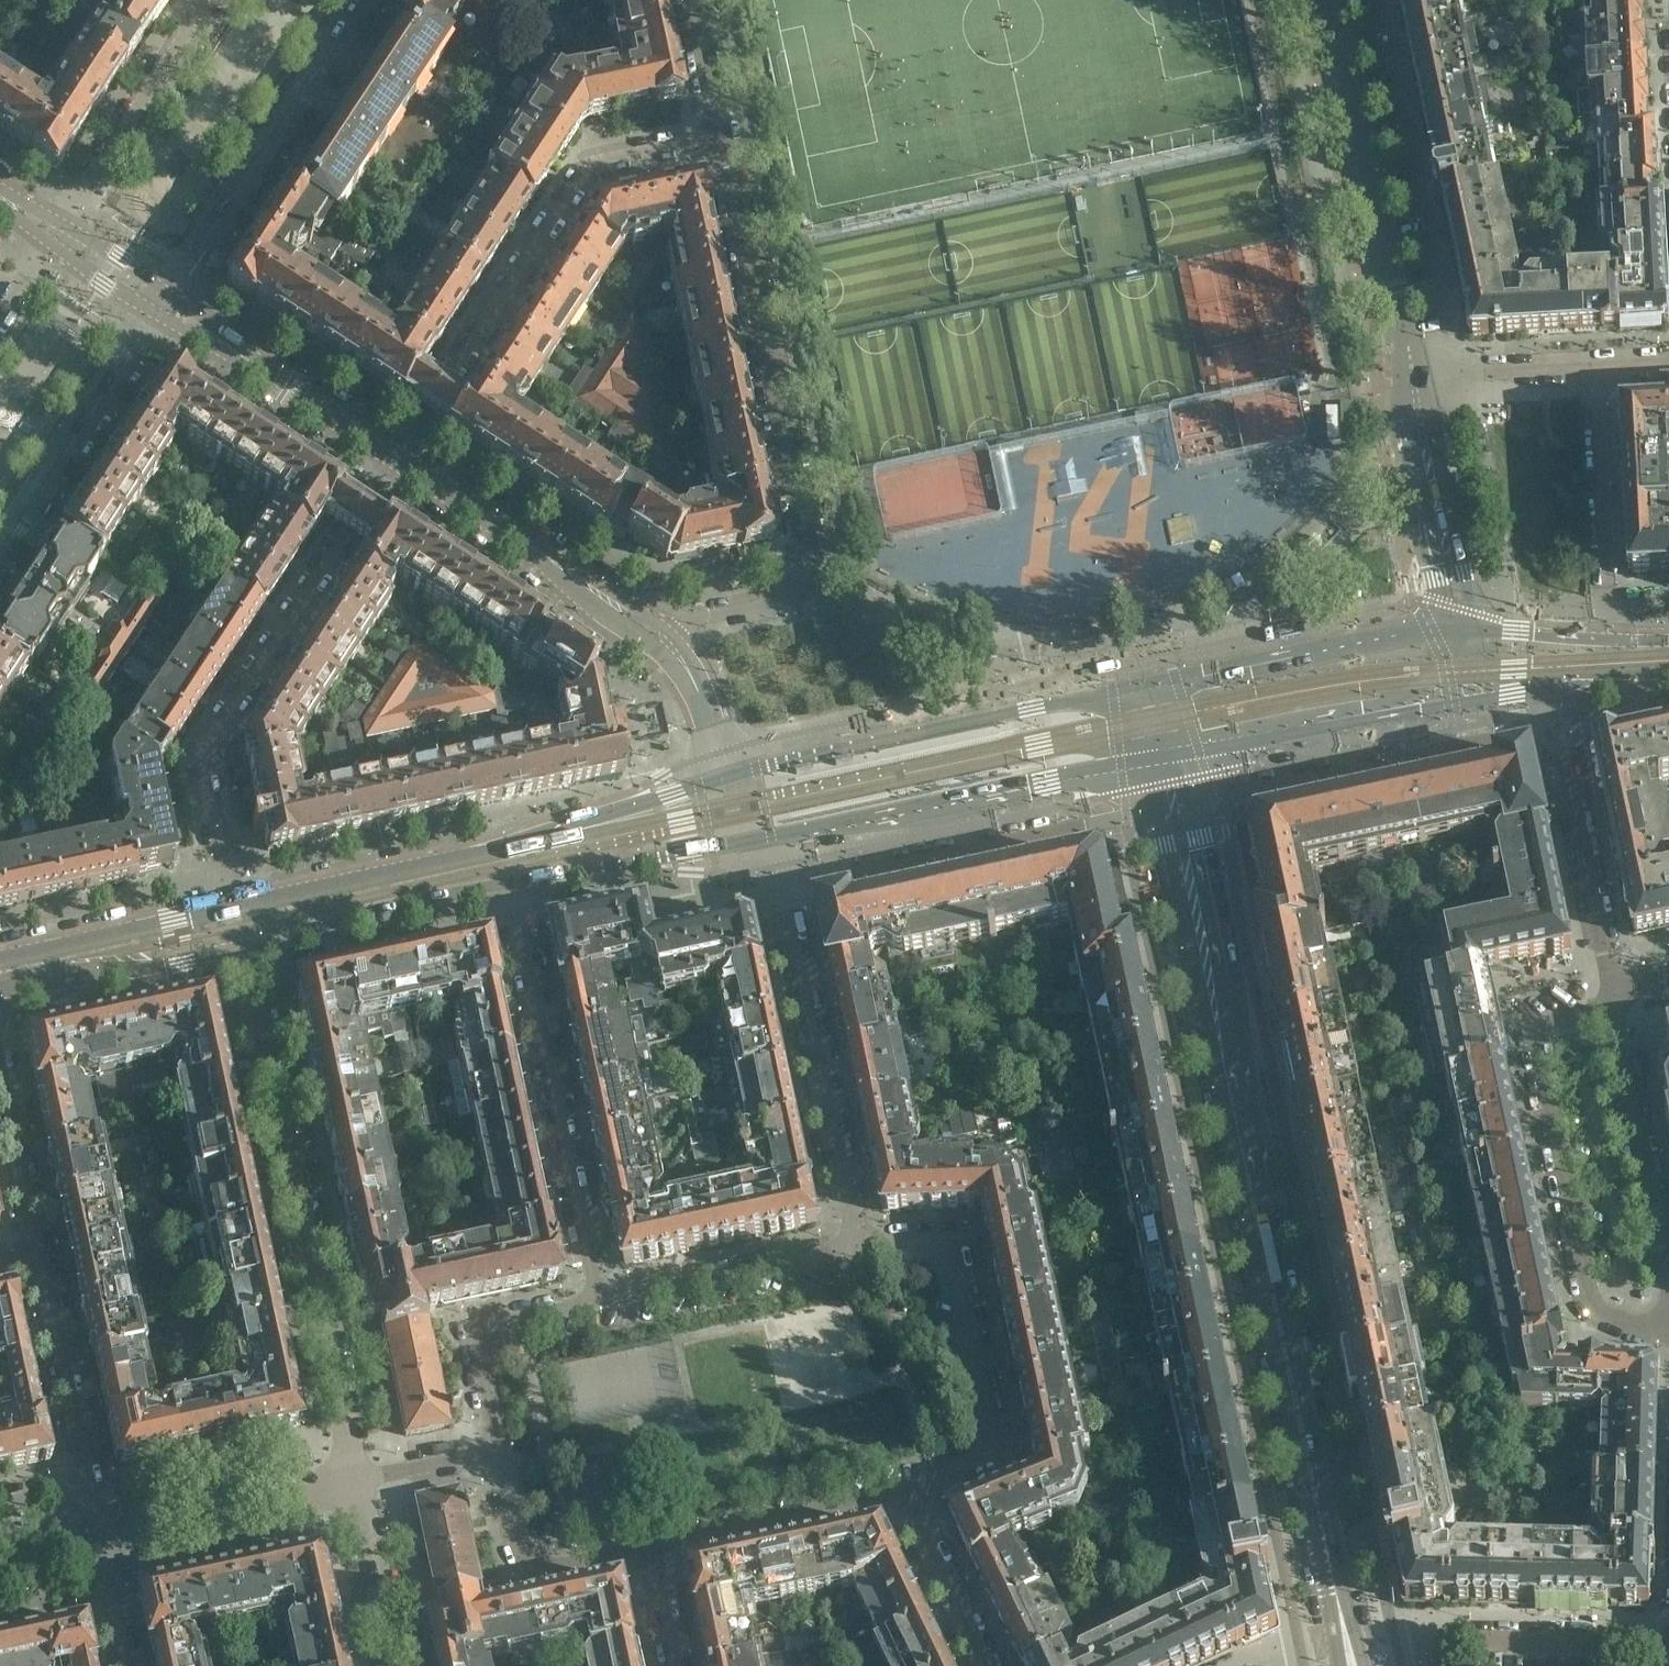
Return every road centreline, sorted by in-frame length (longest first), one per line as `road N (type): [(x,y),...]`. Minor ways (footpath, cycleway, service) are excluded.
road 1 (secondary): [(1345,1634),(1175,806)]
road 2 (residential): [(723,135),(811,573),(797,595),(666,629)]
road 3 (residential): [(359,1480),(242,948)]
road 4 (residential): [(232,907),(204,748),(398,458)]
road 5 (residential): [(398,458),(590,165),(723,135)]
road 6 (secondary): [(699,786),(497,848),(232,907)]
road 7 (residential): [(599,1301),(509,884)]
road 8 (secondary): [(1150,687),(756,768)]
road 9 (secondary): [(772,835),(1165,757)]
road 10 (residential): [(784,889),(1175,806)]
road 11 (residential): [(1175,806),(1560,725)]
road 12 (tertiary): [(1412,381),(1331,0)]
road 13 (residential): [(909,1491),(983,1458),(990,1435),(953,1265),(942,1249),(901,1236),(857,1244)]
road 14 (residential): [(169,308),(371,0)]
road 15 (residential): [(784,889),(857,1244)]
road 16 (residential): [(1593,1297),(1538,1043),(1548,1023),(1611,1011)]
road 17 (secondary): [(1462,629),(1150,687)]
road 18 (secondary): [(1165,757),(1474,701)]
road 19 (residential): [(0,564),(169,308)]
road 20 (tertiary): [(648,628),(398,458)]
road 21 (residential): [(208,0),(55,232)]
road 22 (secondary): [(242,948),(509,884)]
road 23 (residential): [(1611,1011),(1668,1279)]
road 24 (tertiary): [(398,458),(169,308)]
road 25 (residential): [(1608,638),(1593,368)]
road 26 (residential): [(1560,725),(1614,989)]
road 27 (secondary): [(509,884),(772,835)]
road 28 (residential): [(99,1540),(359,1480)]
road 29 (residential): [(649,1546),(909,1491)]
road 30 (residential): [(857,1244),(599,1301)]
road 31 (tertiary): [(1462,629),(1412,381)]
road 32 (secondary): [(0,976),(149,966),(242,948)]
road 33 (residential): [(88,1488),(40,1250)]
road 34 (residential): [(599,1301),(492,1324),(480,1335),(499,1449)]
road 35 (secondary): [(232,907),(0,972)]
road 36 (residential): [(499,1449),(522,1549),(531,1560),(544,1566),(649,1546)]
road 37 (residential): [(1469,1639),(1668,1645)]
road 38 (residential): [(988,1665),(909,1491)]
road 39 (residential): [(397,1665),(359,1480)]
road 40 (residential): [(40,1250),(0,1069)]
road 41 (residential): [(1412,381),(1593,368)]
road 42 (tertiary): [(648,628),(702,727),(699,786)]
road 43 (tertiary): [(756,768),(666,629)]
road 44 (secondary): [(1608,638),(1462,629)]
road 45 (residential): [(359,1480),(499,1449)]
road 46 (residential): [(723,135),(694,0)]
road 47 (tertiary): [(169,308),(55,232)]
road 48 (residential): [(676,1665),(649,1546)]

